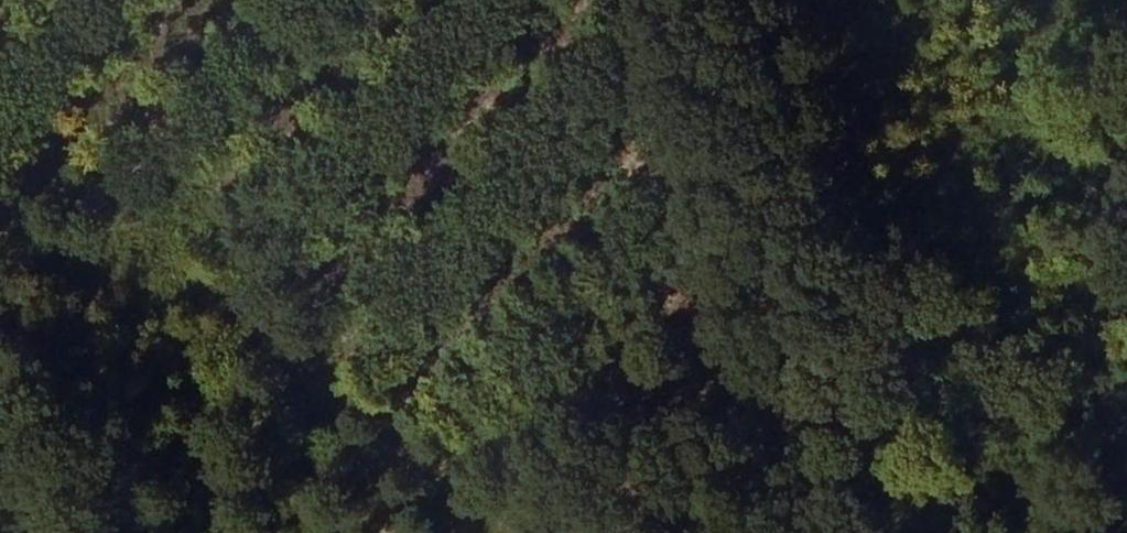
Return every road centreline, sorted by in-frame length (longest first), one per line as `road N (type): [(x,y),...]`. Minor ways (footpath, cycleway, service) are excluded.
road 1 (track): [(0,208),(73,209),(189,231),(303,293),(409,421),(450,497),(457,532)]

